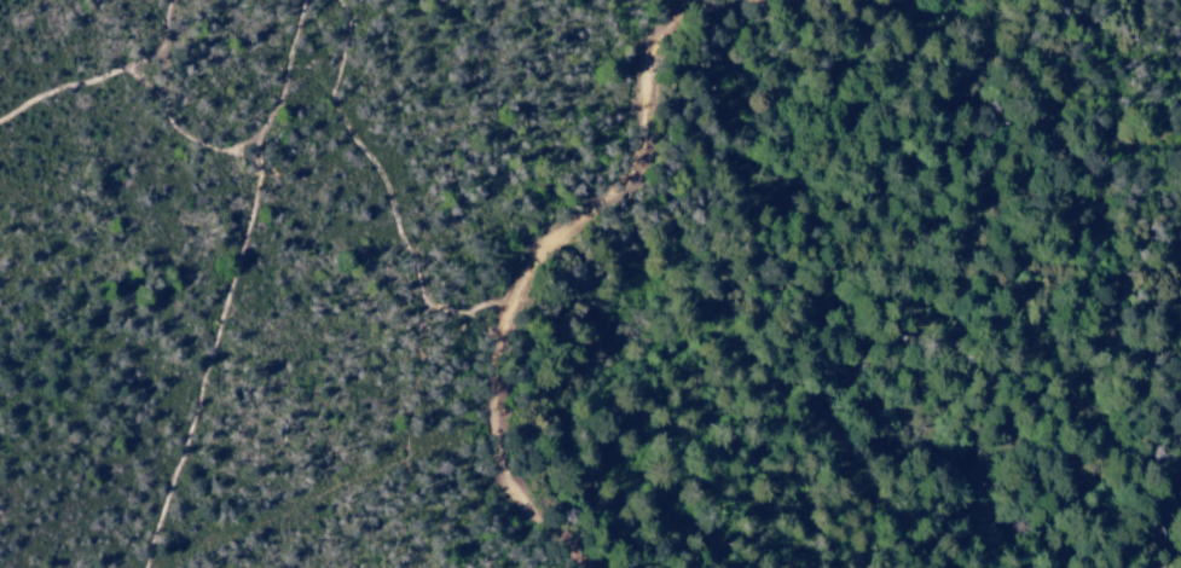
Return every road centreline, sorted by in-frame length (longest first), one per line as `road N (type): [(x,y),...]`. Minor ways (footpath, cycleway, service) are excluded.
road 1 (residential): [(554,567),(481,457),(477,416),(497,331),(526,278),(596,231),(624,196),(633,170),(635,93),(653,47),(769,0)]

